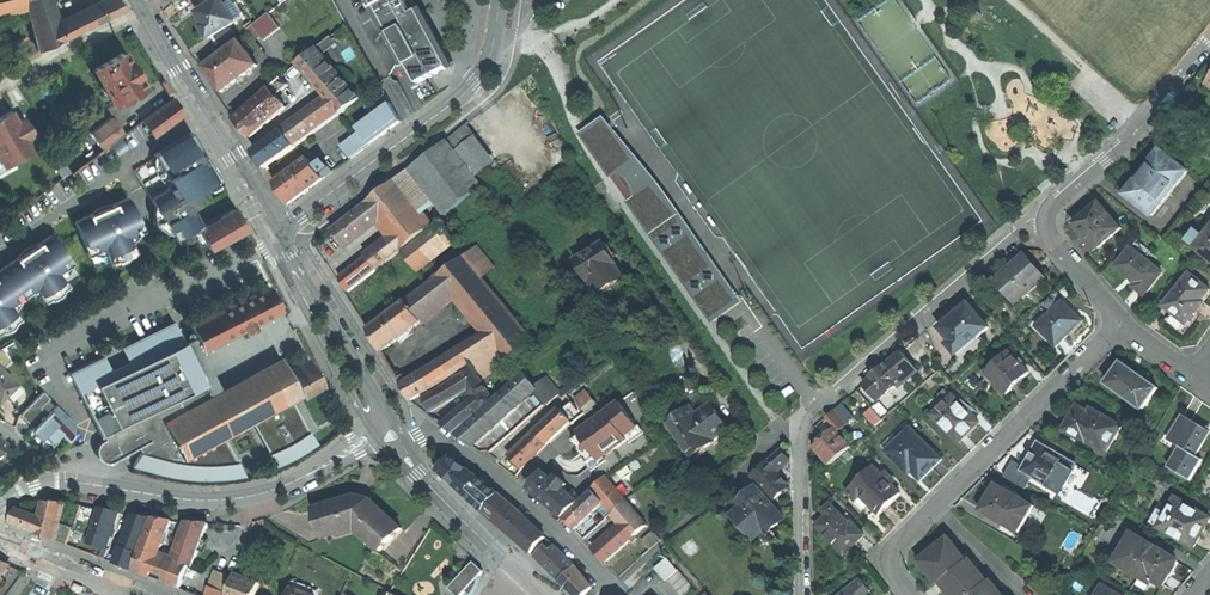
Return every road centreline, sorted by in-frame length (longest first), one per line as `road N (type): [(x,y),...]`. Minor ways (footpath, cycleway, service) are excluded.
road 1 (residential): [(1121,323),(900,540),(893,567),(912,594)]
road 2 (residential): [(500,0),(492,50),(475,84),(276,233)]
road 3 (tertiary): [(55,481),(233,499),(290,483),(373,438)]
road 4 (residential): [(802,426),(1018,235),(1046,220)]
road 5 (residential): [(392,425),(456,448),(509,487),(610,594)]
road 6 (tertiary): [(137,0),(276,233)]
road 7 (residential): [(1046,220),(1124,146),(1209,41)]
road 8 (track): [(1141,126),(1006,0)]
road 9 (tertiary): [(419,475),(544,594)]
road 10 (residential): [(802,594),(802,426)]
road 11 (tertiary): [(309,300),(311,321),(373,438)]
road 12 (tertiary): [(392,425),(327,316),(309,300)]
road 13 (secondary): [(0,542),(131,594)]
road 14 (residential): [(1046,220),(1051,239),(1121,323)]

